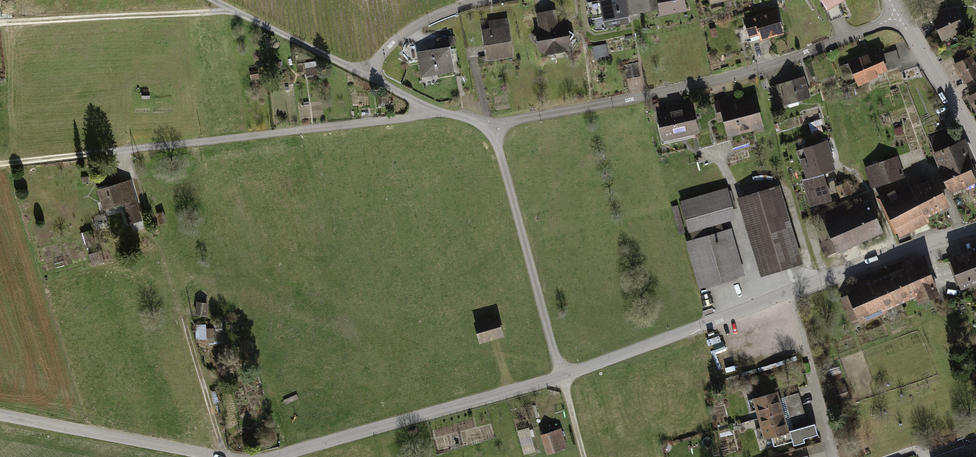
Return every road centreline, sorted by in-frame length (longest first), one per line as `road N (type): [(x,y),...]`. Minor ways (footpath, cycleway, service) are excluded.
road 1 (track): [(437,111),(0,165)]
road 2 (residential): [(895,15),(783,62),(492,124)]
road 3 (unclassified): [(561,377),(278,456)]
road 4 (unclassified): [(492,124),(561,377)]
road 5 (unclassified): [(784,295),(561,377)]
road 6 (track): [(0,22),(234,10)]
road 7 (unclassified): [(217,456),(0,415)]
road 8 (unclassified): [(975,230),(916,243),(784,295)]
road 9 (track): [(365,74),(214,0)]
road 10 (residential): [(895,15),(975,145)]
road 11 (residential): [(365,74),(404,33),(484,0)]
road 12 (unclassified): [(492,124),(437,111),(365,74)]

